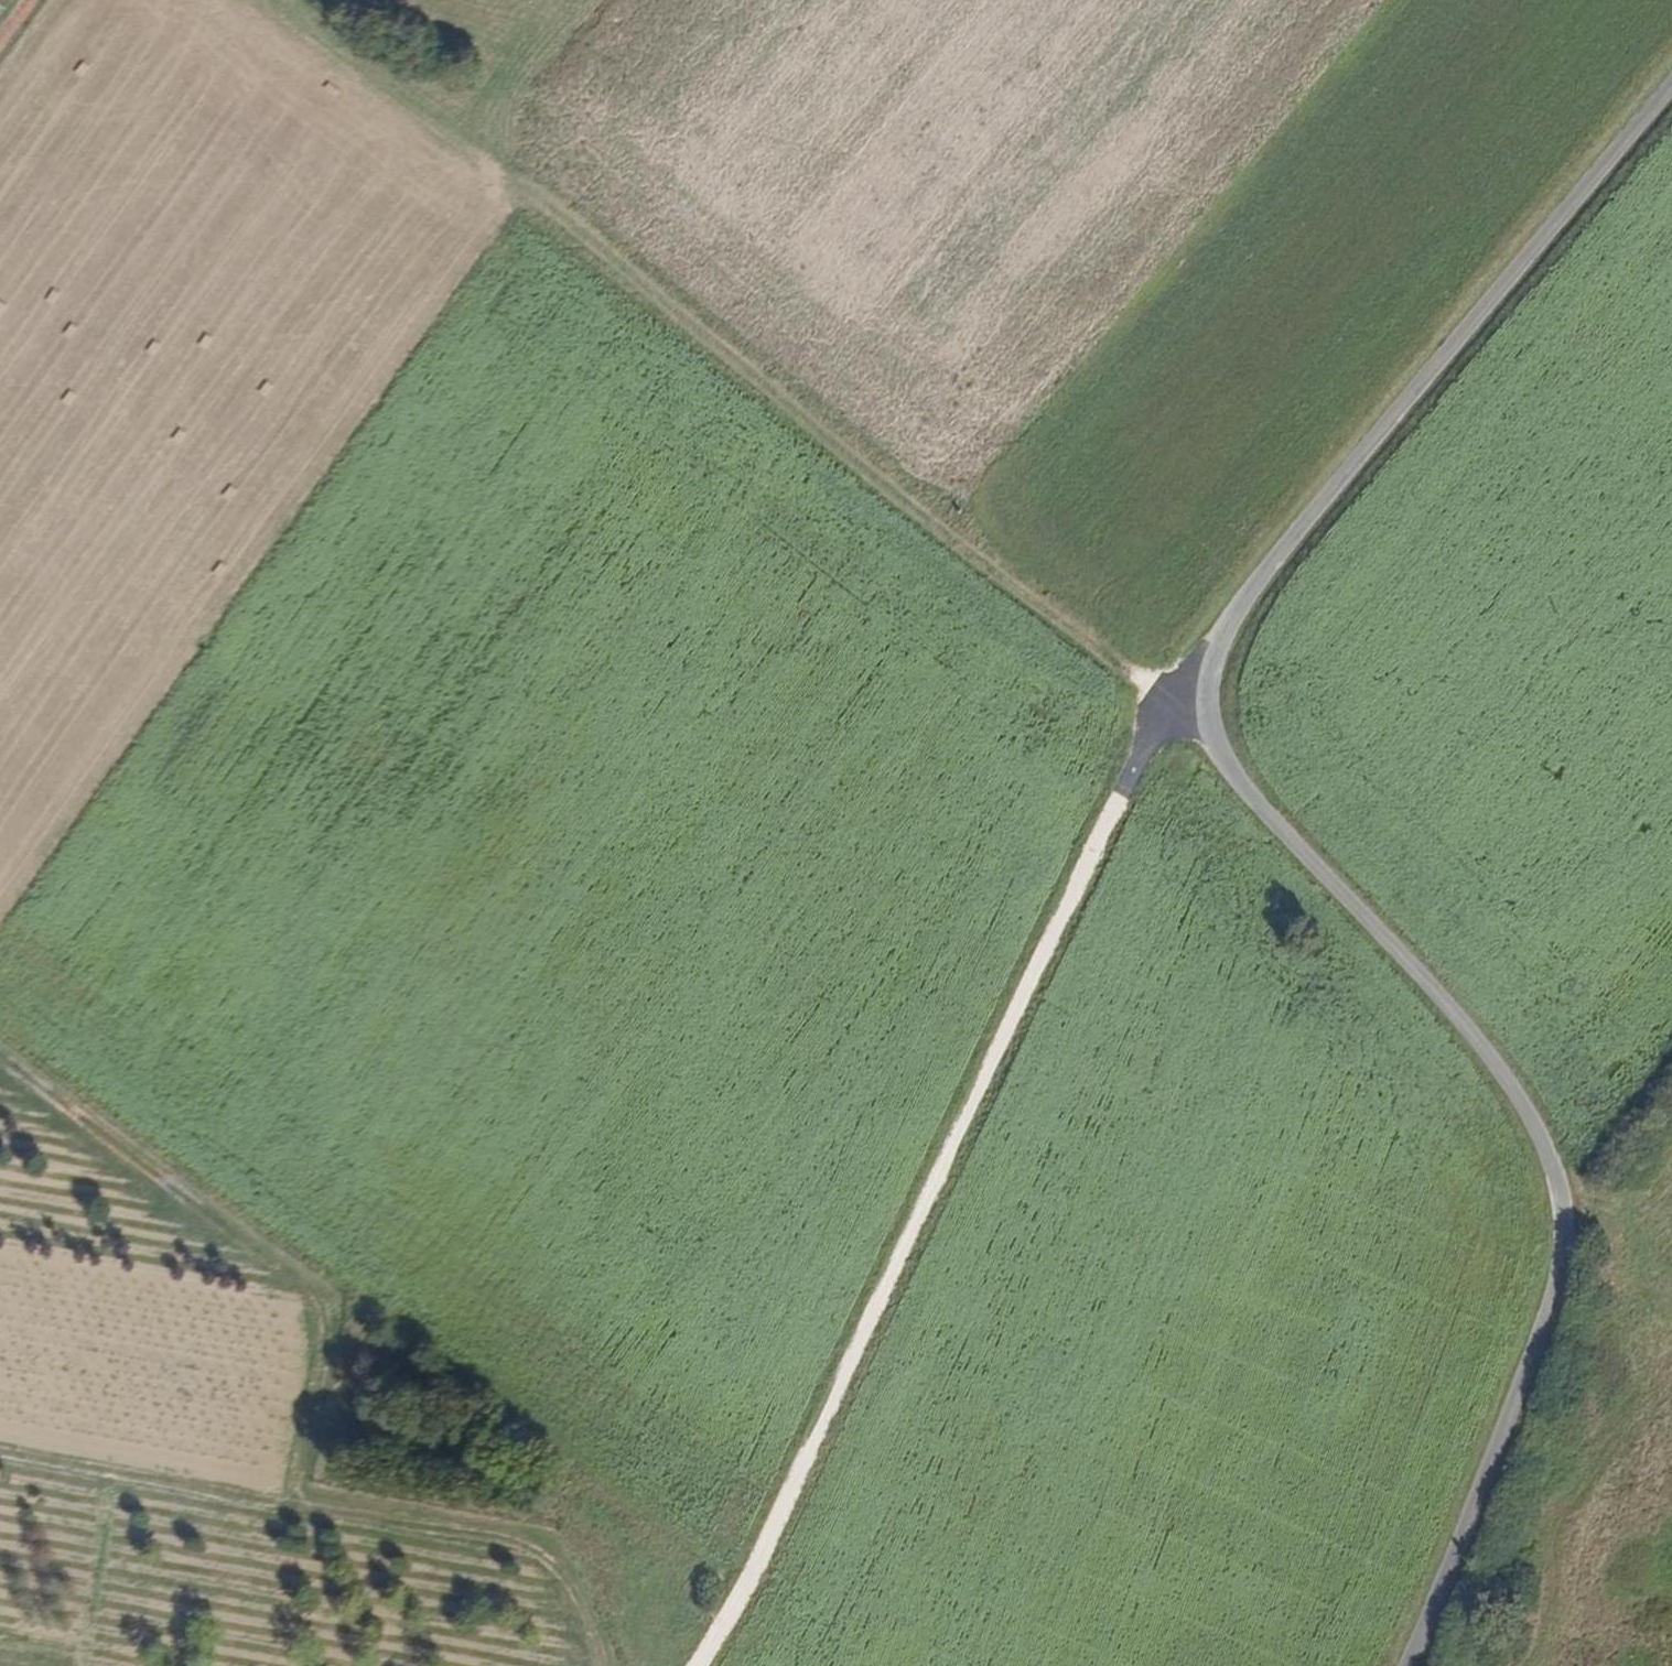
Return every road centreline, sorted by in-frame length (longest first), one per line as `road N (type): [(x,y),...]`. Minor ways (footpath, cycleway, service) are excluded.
road 1 (tertiary): [(1405,1665),(1554,1304),(1564,1231),(1556,1159),(1506,1073),(1231,770),(1214,738),(1208,695),(1236,608),(1671,87)]
road 2 (track): [(1208,695),(1146,681),(363,57),(274,0)]

